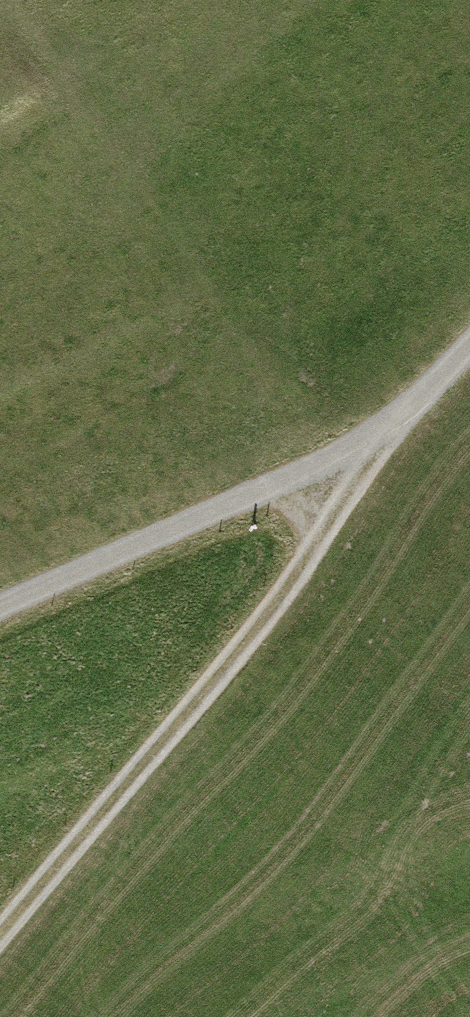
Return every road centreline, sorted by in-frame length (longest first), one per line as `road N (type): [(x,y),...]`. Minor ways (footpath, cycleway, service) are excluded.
road 1 (track): [(469,341),(378,444),(0,935)]
road 2 (track): [(0,618),(378,444),(469,630)]

